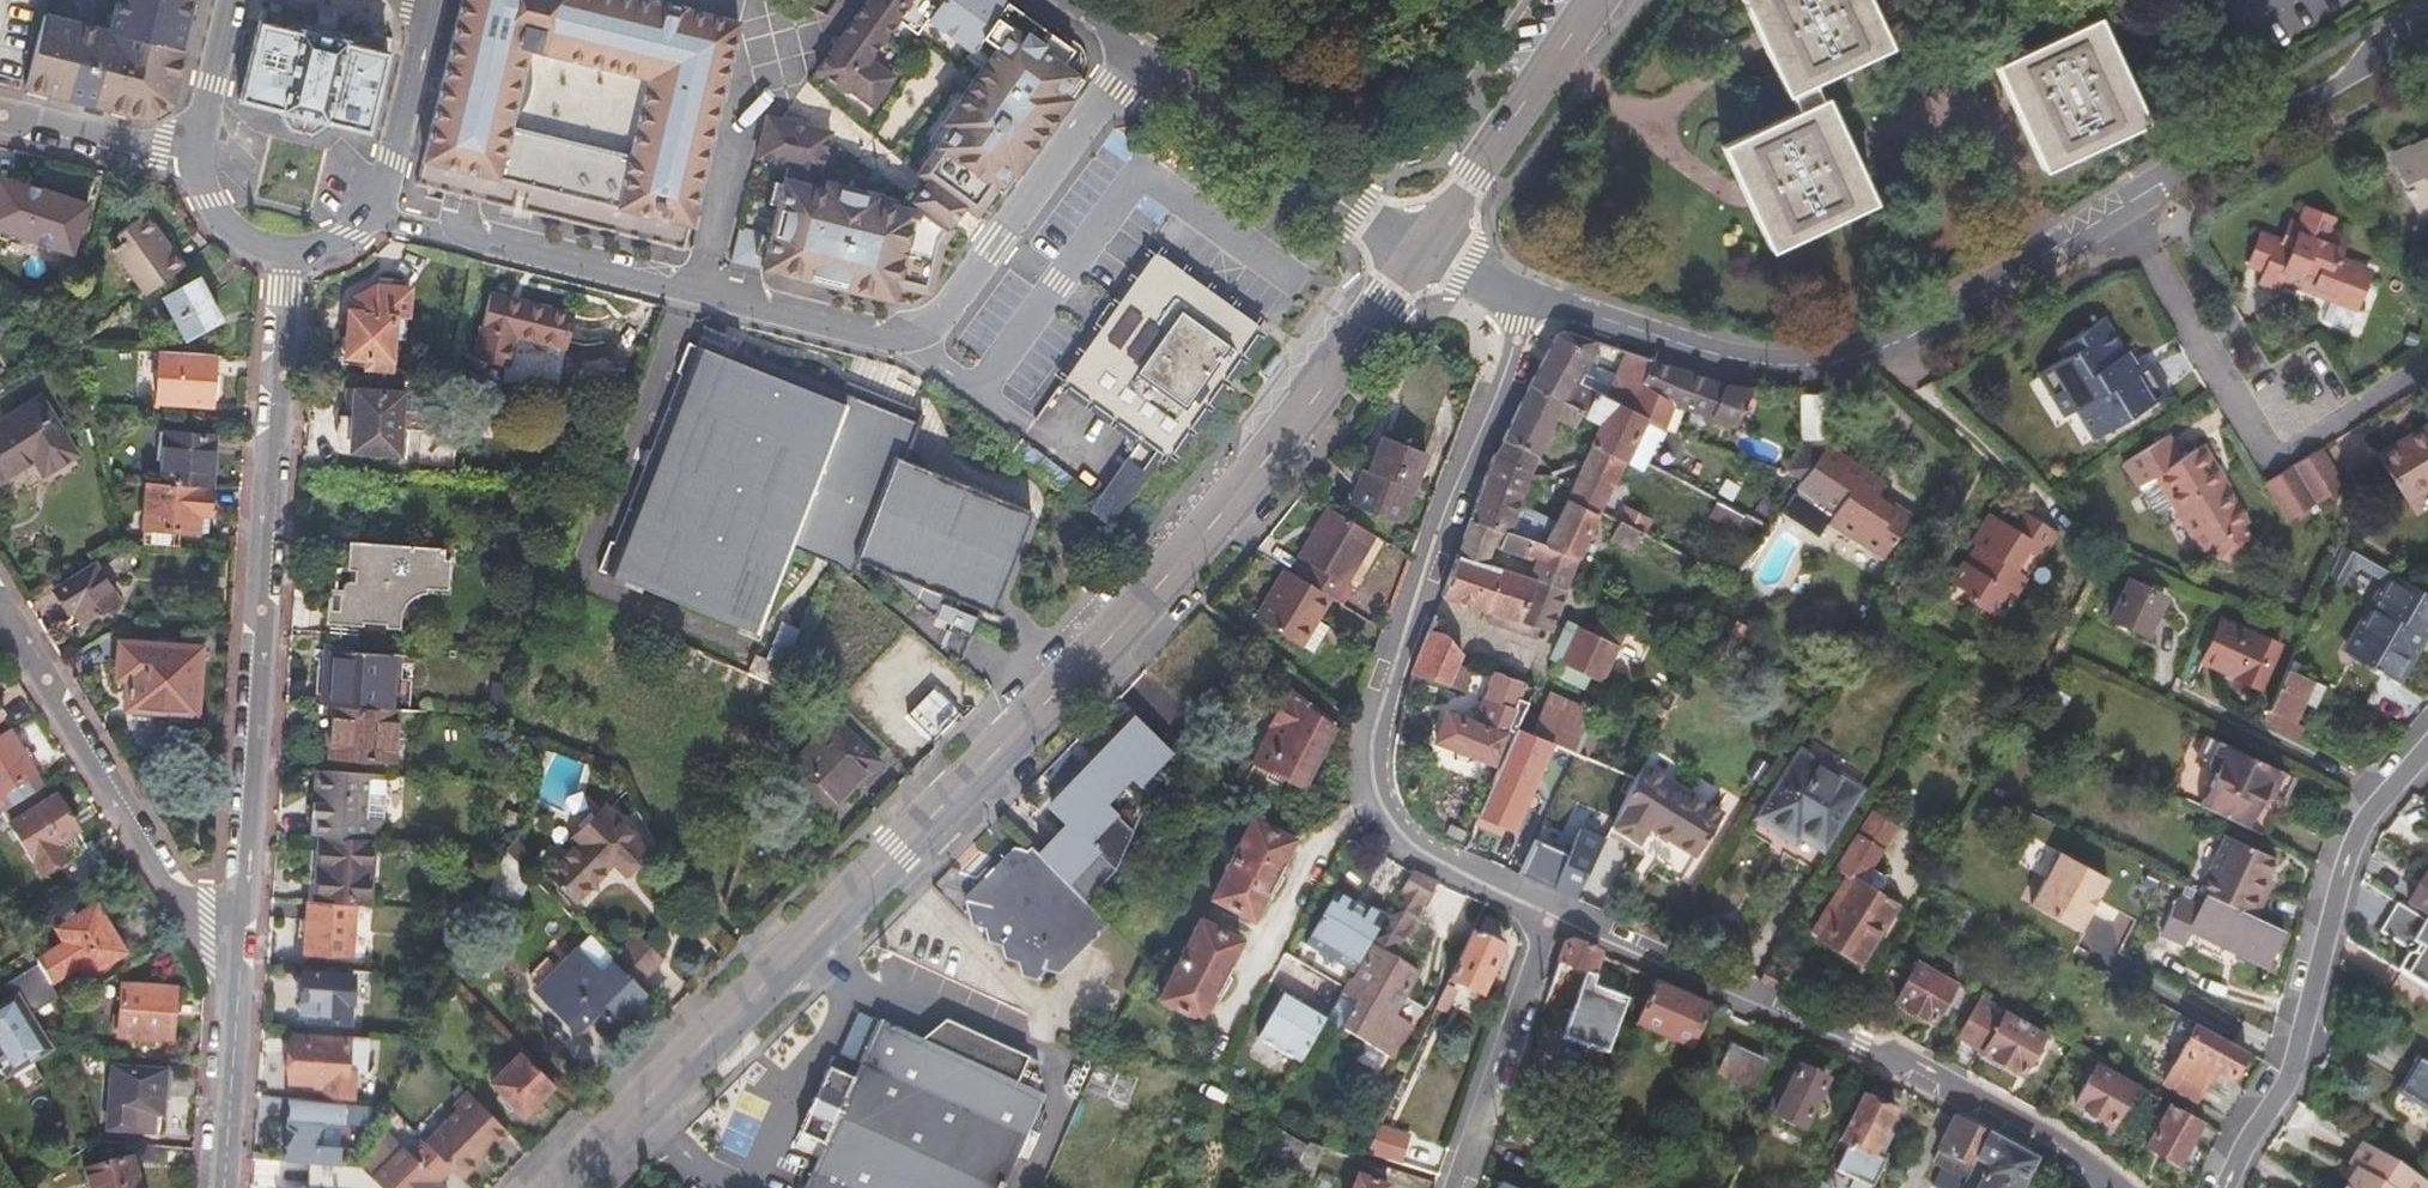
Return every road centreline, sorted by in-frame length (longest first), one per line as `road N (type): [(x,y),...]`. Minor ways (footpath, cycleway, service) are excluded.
road 1 (tertiary): [(556,1187),(1150,596),(1249,483),(1428,247)]
road 2 (residential): [(375,213),(868,331),(916,331),(949,304),(1134,57)]
road 3 (residential): [(1532,297),(1364,763),(1392,832),(1552,912)]
road 4 (residential): [(237,986),(288,257)]
road 5 (residential): [(1532,297),(1757,363),(1834,361),(1912,333),(2123,204)]
road 6 (residential): [(2220,1187),(2290,1072),(2352,837),(2427,744)]
road 7 (residential): [(2123,204),(2274,456),(2427,366)]
road 8 (residential): [(237,986),(0,593)]
road 9 (residential): [(1552,912),(1923,1072)]
road 10 (residential): [(2123,204),(2237,131),(2334,89),(2386,46),(2427,26)]
road 11 (residential): [(1428,247),(1360,212),(1134,57)]
road 12 (tertiary): [(1428,247),(1603,0)]
road 13 (residential): [(1552,912),(1454,1187)]
road 14 (residential): [(1923,1072),(2060,1146),(2117,1187)]
road 15 (unclassified): [(375,213),(435,0)]
road 16 (residential): [(196,161),(0,112)]
road 17 (residential): [(222,1187),(237,986)]
road 18 (unclassified): [(227,0),(196,161)]
road 19 (unclassified): [(196,161),(209,200),(236,236),(288,257)]

